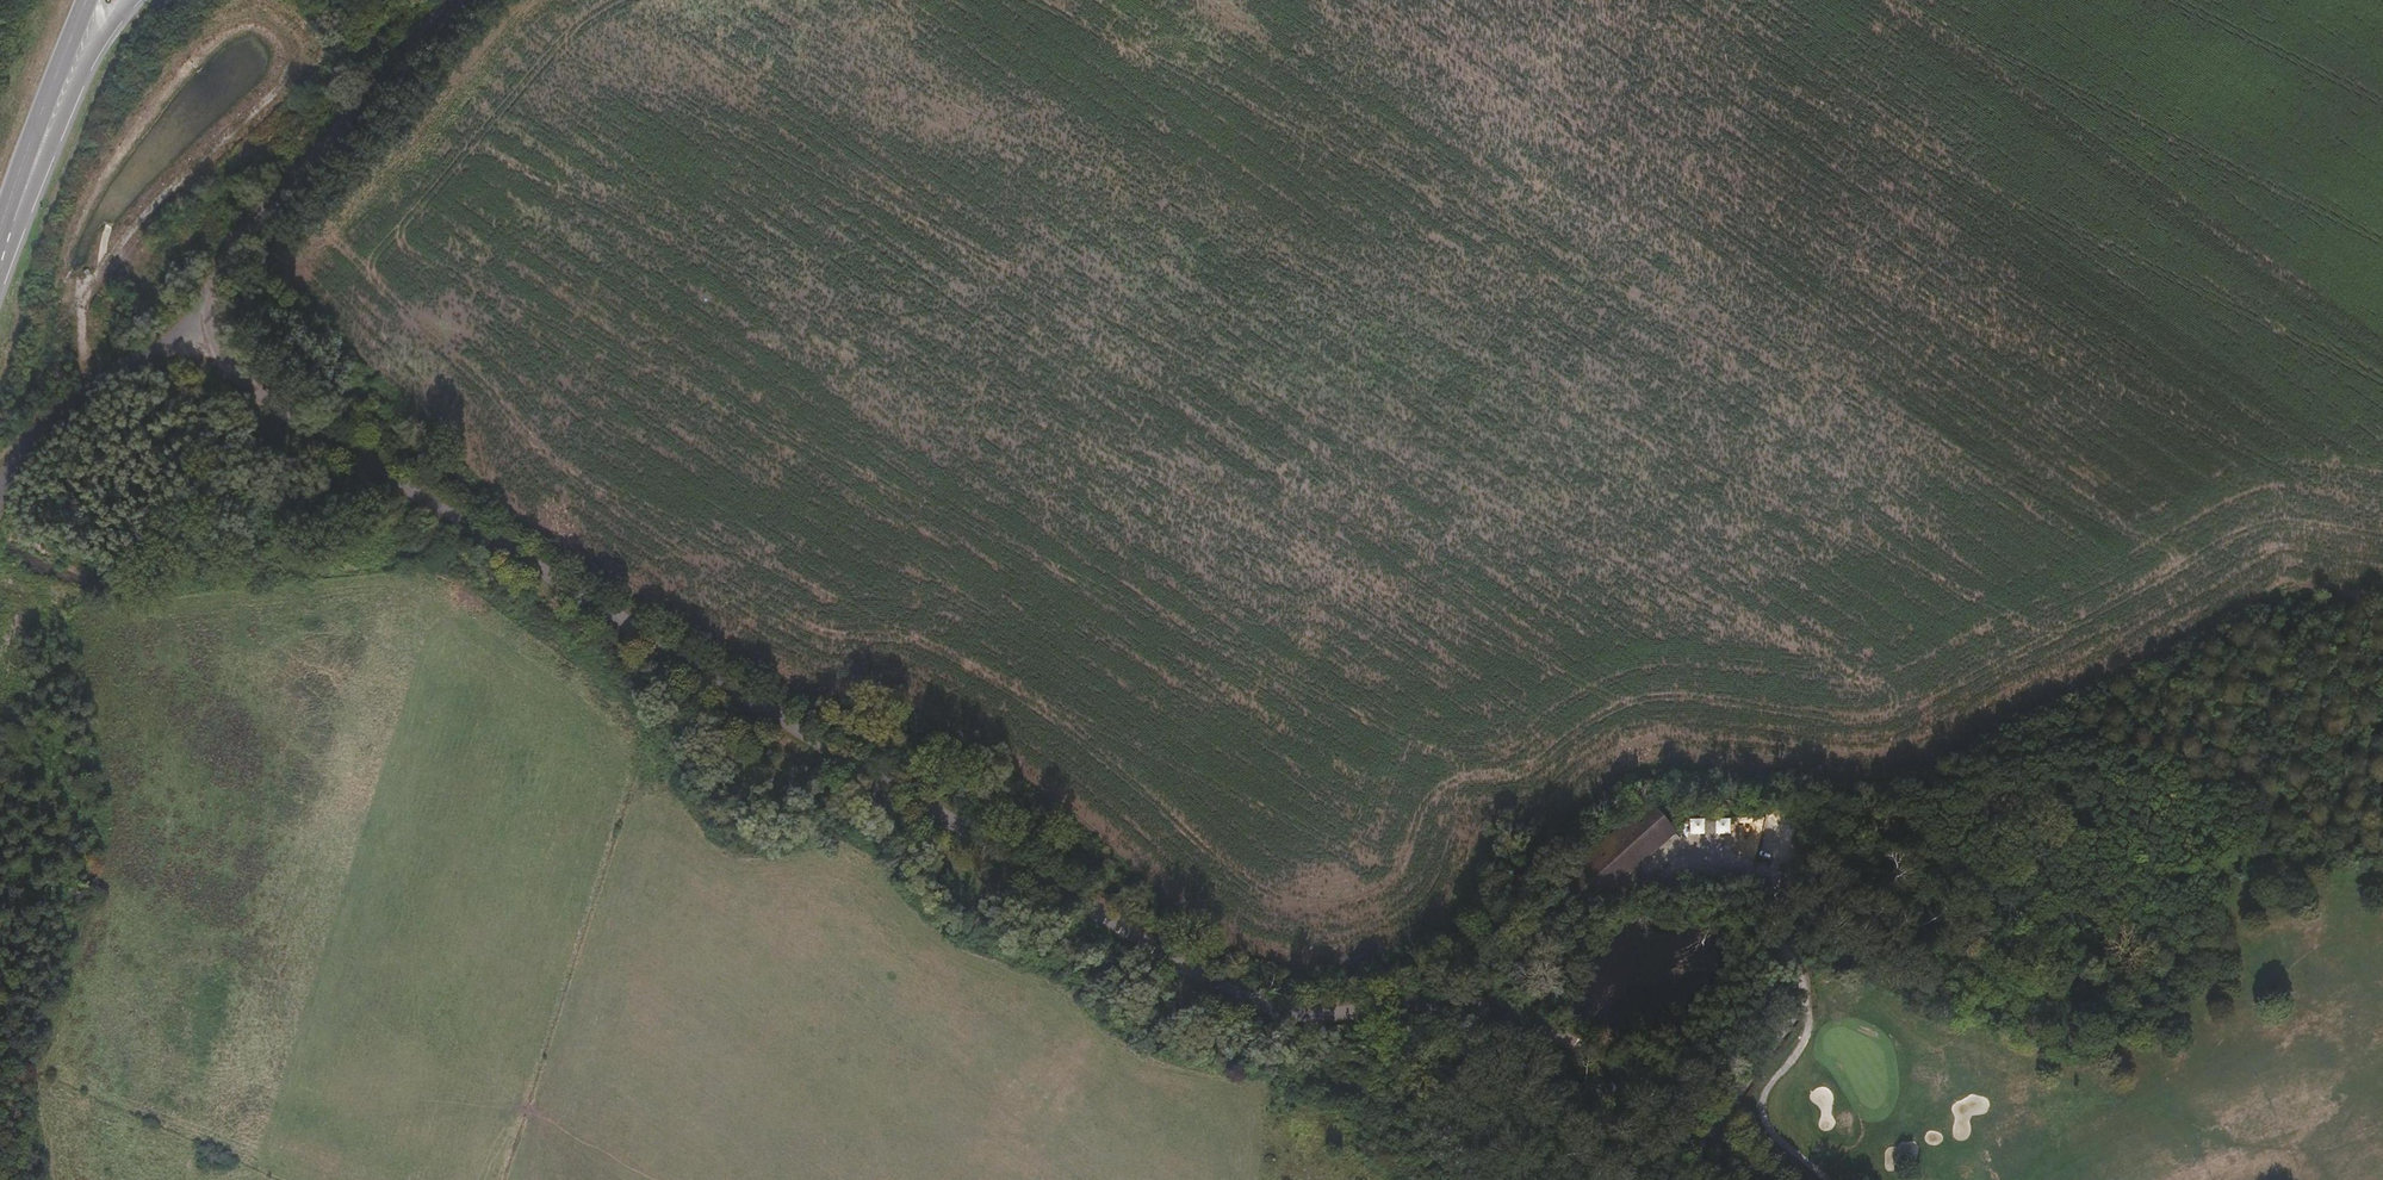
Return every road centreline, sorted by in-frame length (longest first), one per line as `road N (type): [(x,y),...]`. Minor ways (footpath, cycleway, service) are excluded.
road 1 (unclassified): [(1765,1179),(1627,1070),(1529,1019),(1486,1005),(1338,1014),(1286,1008),(1184,967),(257,389),(221,338),(221,276),(257,221),(469,0)]
road 2 (motorway): [(0,286),(78,88),(131,0)]
road 3 (track): [(0,520),(20,463),(101,387),(196,340),(221,338)]
road 4 (motorway): [(0,236),(90,0)]
road 5 (track): [(1827,1179),(1770,1128),(1765,1111),(1764,1092),(1794,1061),(1805,1034),(1800,1000)]

